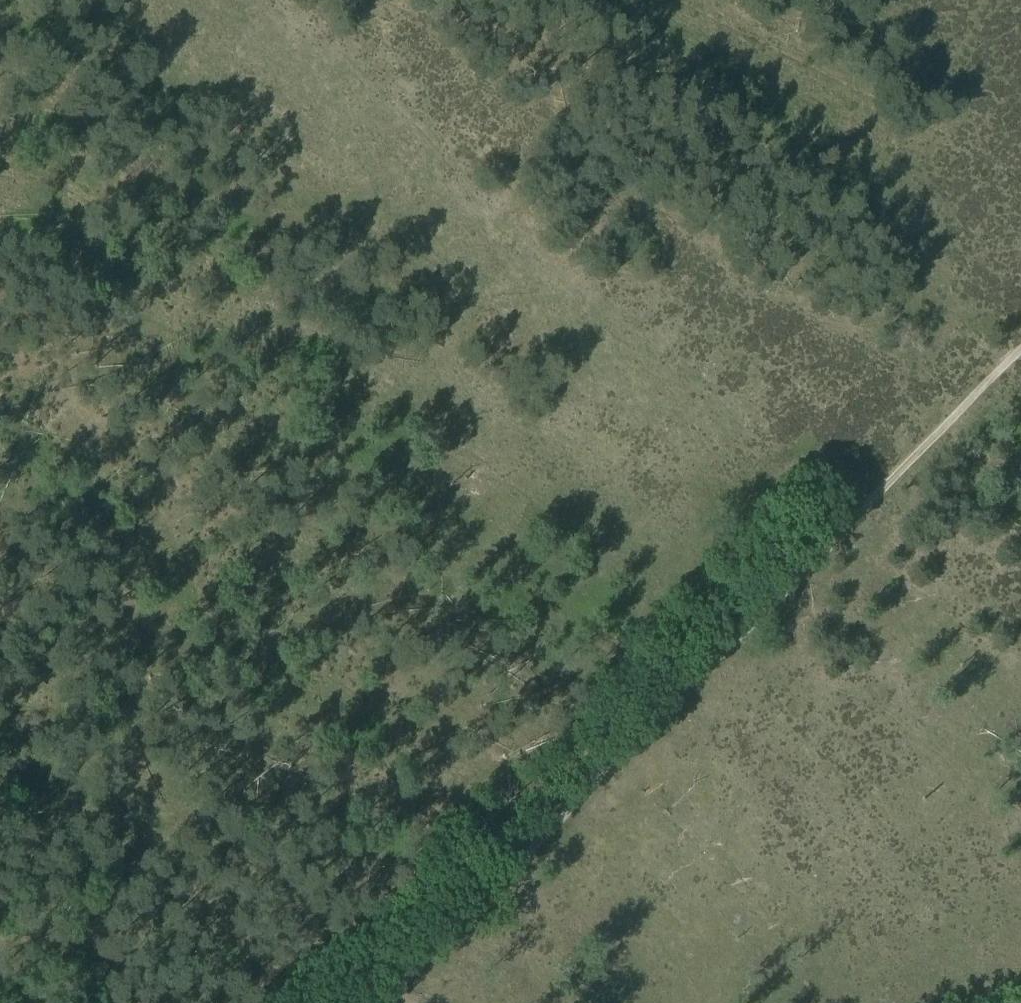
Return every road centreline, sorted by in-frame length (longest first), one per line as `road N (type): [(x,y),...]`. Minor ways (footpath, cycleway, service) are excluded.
road 1 (track): [(1020,358),(372,1002)]

